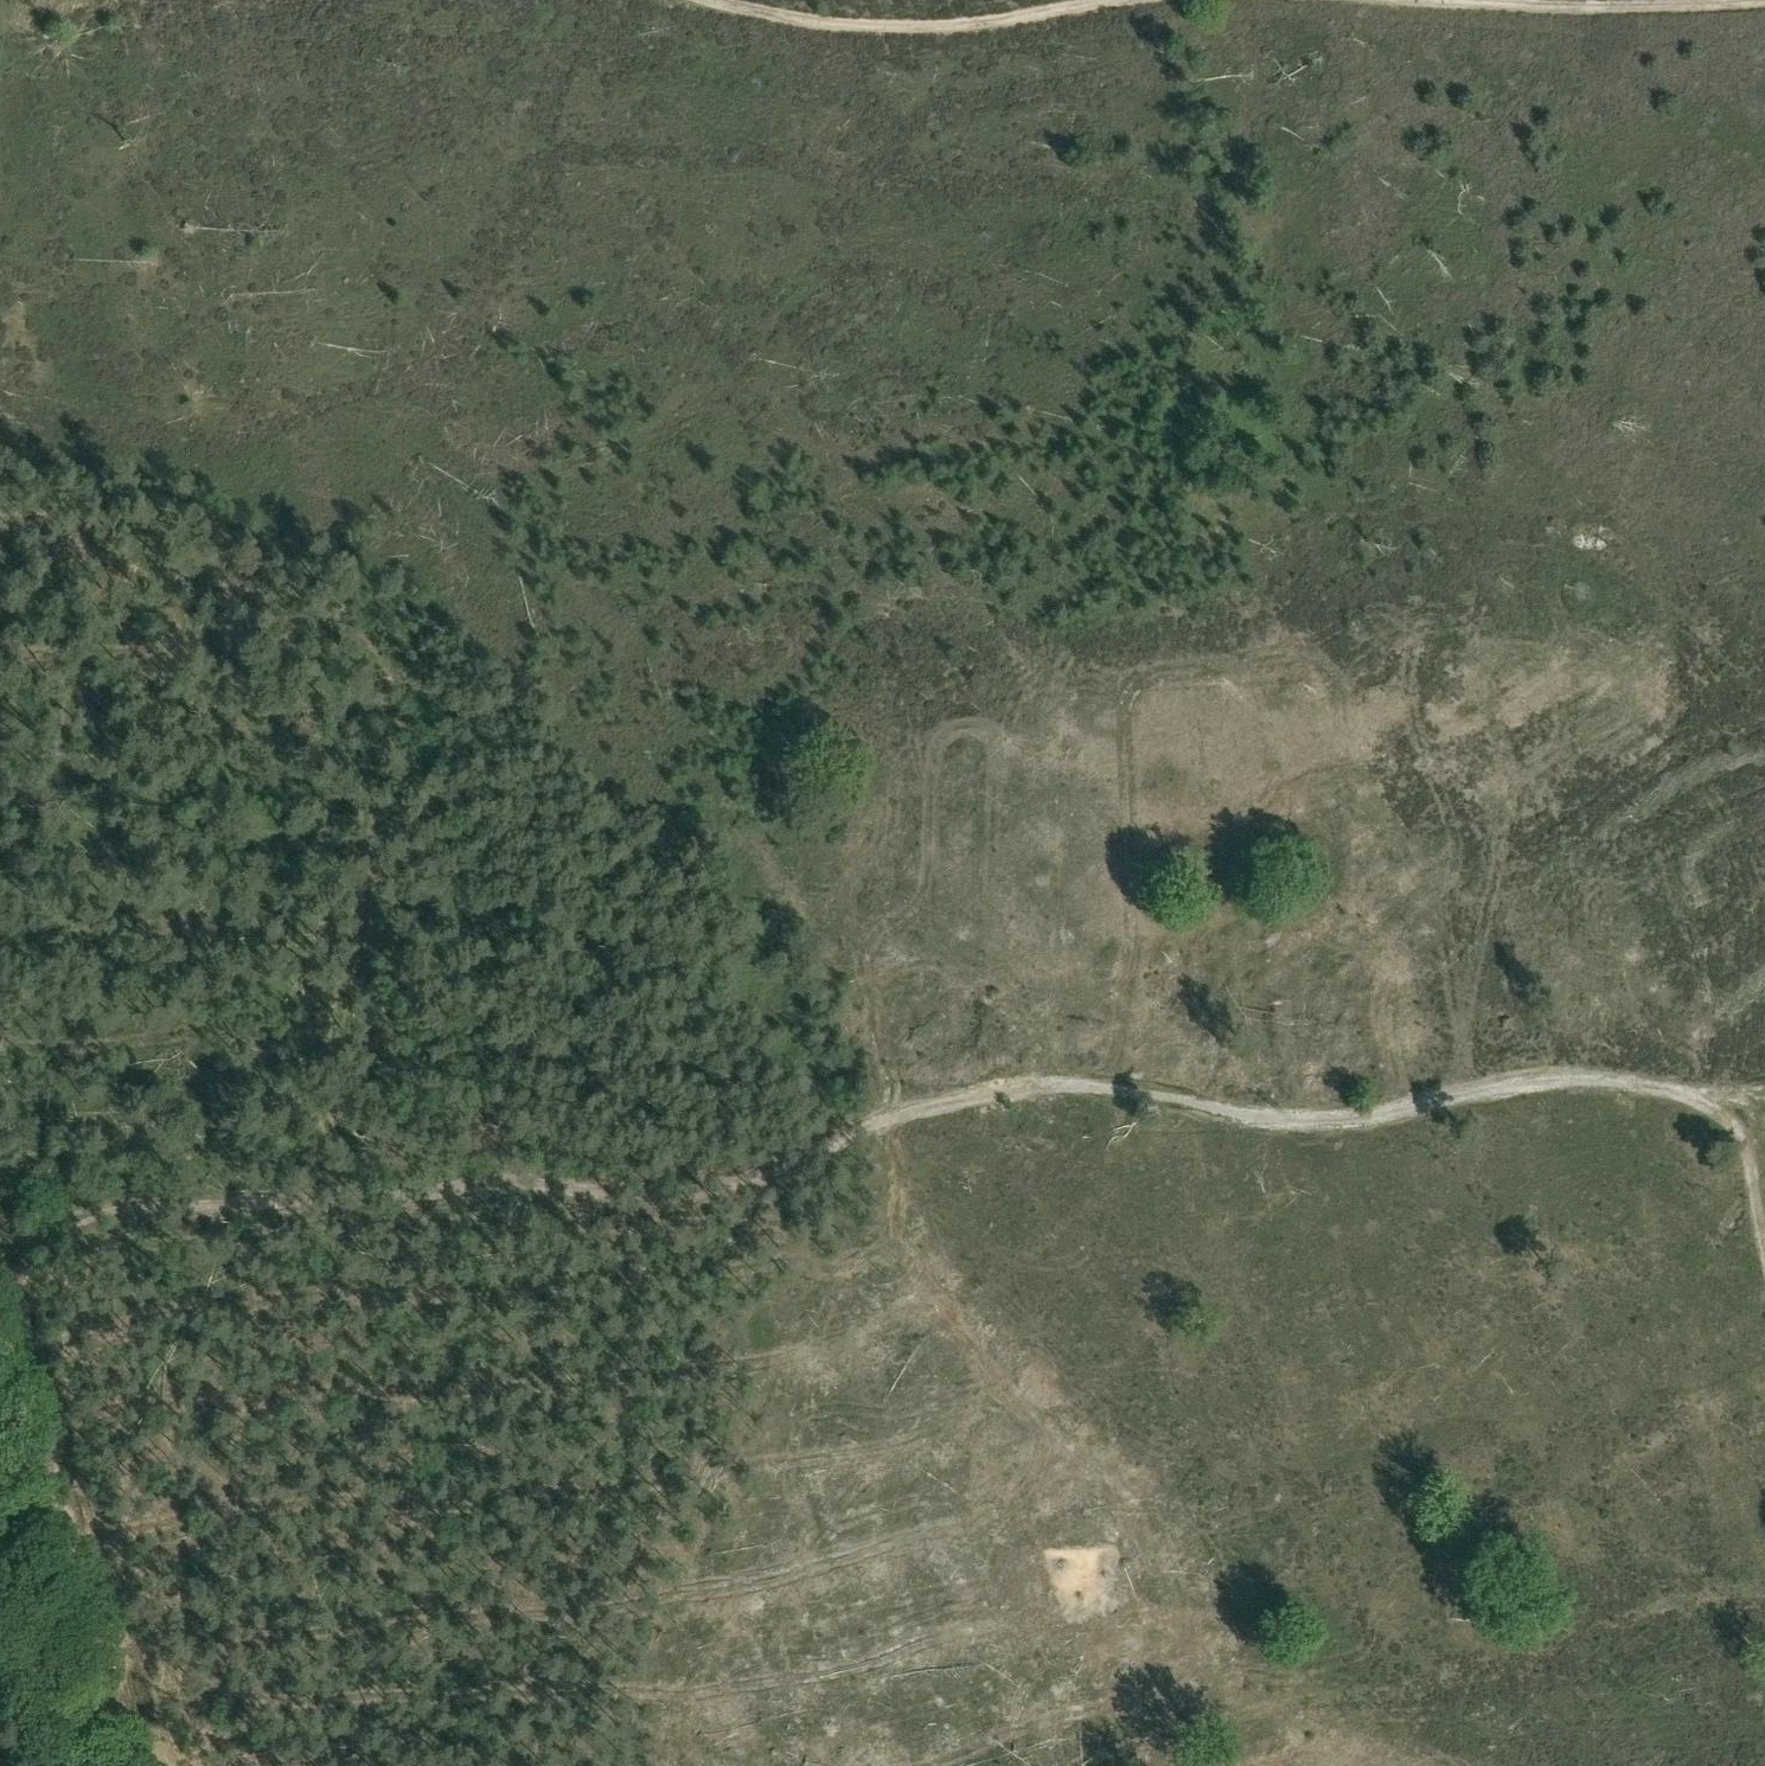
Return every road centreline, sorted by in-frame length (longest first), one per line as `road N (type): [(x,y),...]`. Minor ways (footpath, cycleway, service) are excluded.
road 1 (track): [(1764,1243),(1729,1119),(1694,1097),(1633,1080),(1541,1077),(1307,1117),(1222,1115),(1174,1098),(1059,1082),(876,1116),(705,1196),(557,1190),(217,1202),(0,1232)]
road 2 (track): [(86,1765),(0,1525)]

